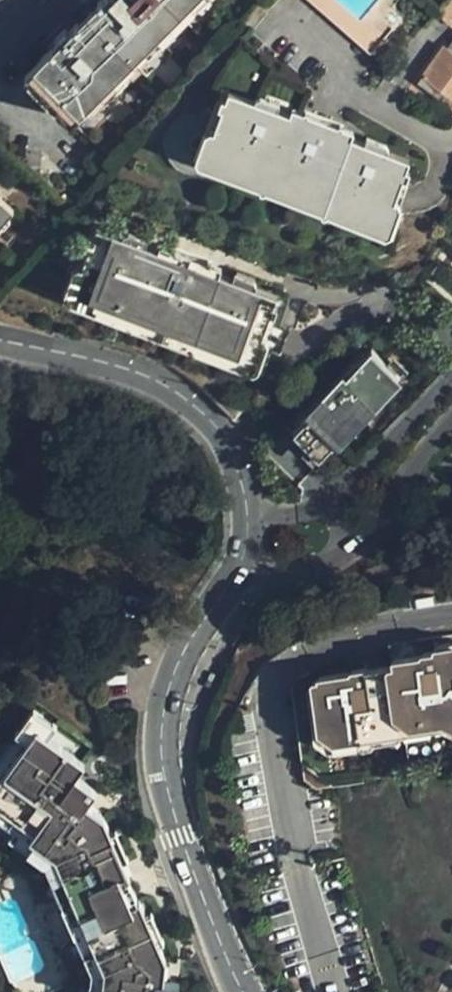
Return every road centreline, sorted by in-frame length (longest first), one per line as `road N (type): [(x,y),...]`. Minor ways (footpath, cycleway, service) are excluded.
road 1 (secondary): [(244,991),(169,798),(160,727),(180,659),(245,548)]
road 2 (secondary): [(245,548),(246,496),(211,419),(132,372),(0,339)]
road 3 (residential): [(245,548),(273,554),(350,518),(451,397)]

